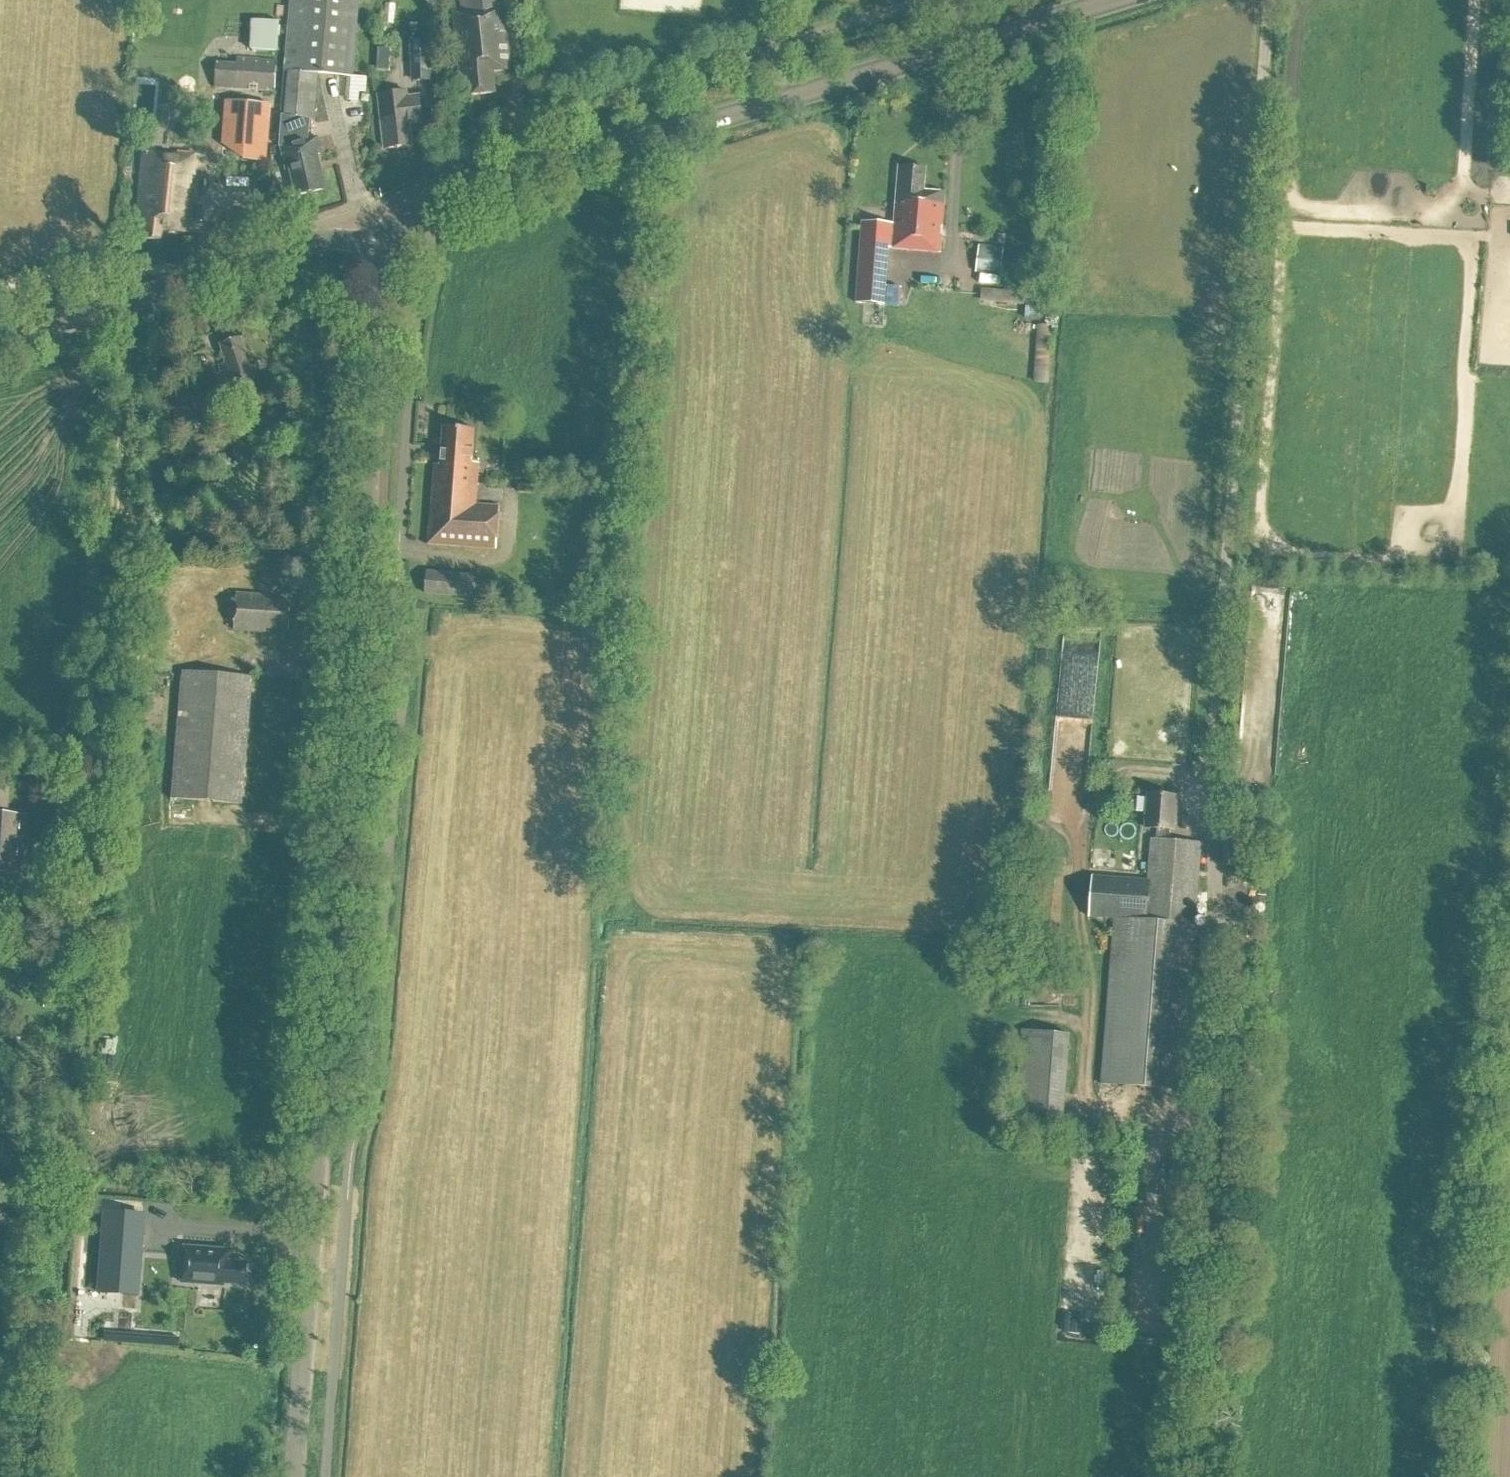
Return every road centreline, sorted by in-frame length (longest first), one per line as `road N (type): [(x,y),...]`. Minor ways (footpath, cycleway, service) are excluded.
road 1 (tertiary): [(292,1476),(382,296),(375,240)]
road 2 (tertiary): [(375,240),(426,209),(1112,0)]
road 3 (tertiary): [(0,342),(322,241),(375,240)]

